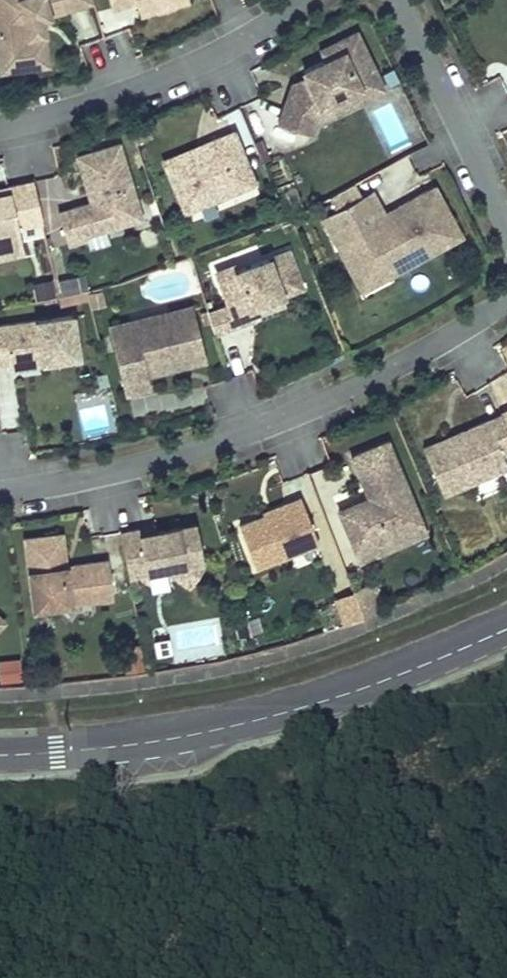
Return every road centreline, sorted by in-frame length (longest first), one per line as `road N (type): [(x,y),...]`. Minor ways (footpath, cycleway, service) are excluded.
road 1 (residential): [(506,300),(368,382),(198,450),(0,488)]
road 2 (tertiary): [(0,752),(199,735),(410,669),(506,627)]
road 3 (residential): [(0,128),(141,90),(308,0)]
road 4 (residential): [(402,0),(506,215)]

